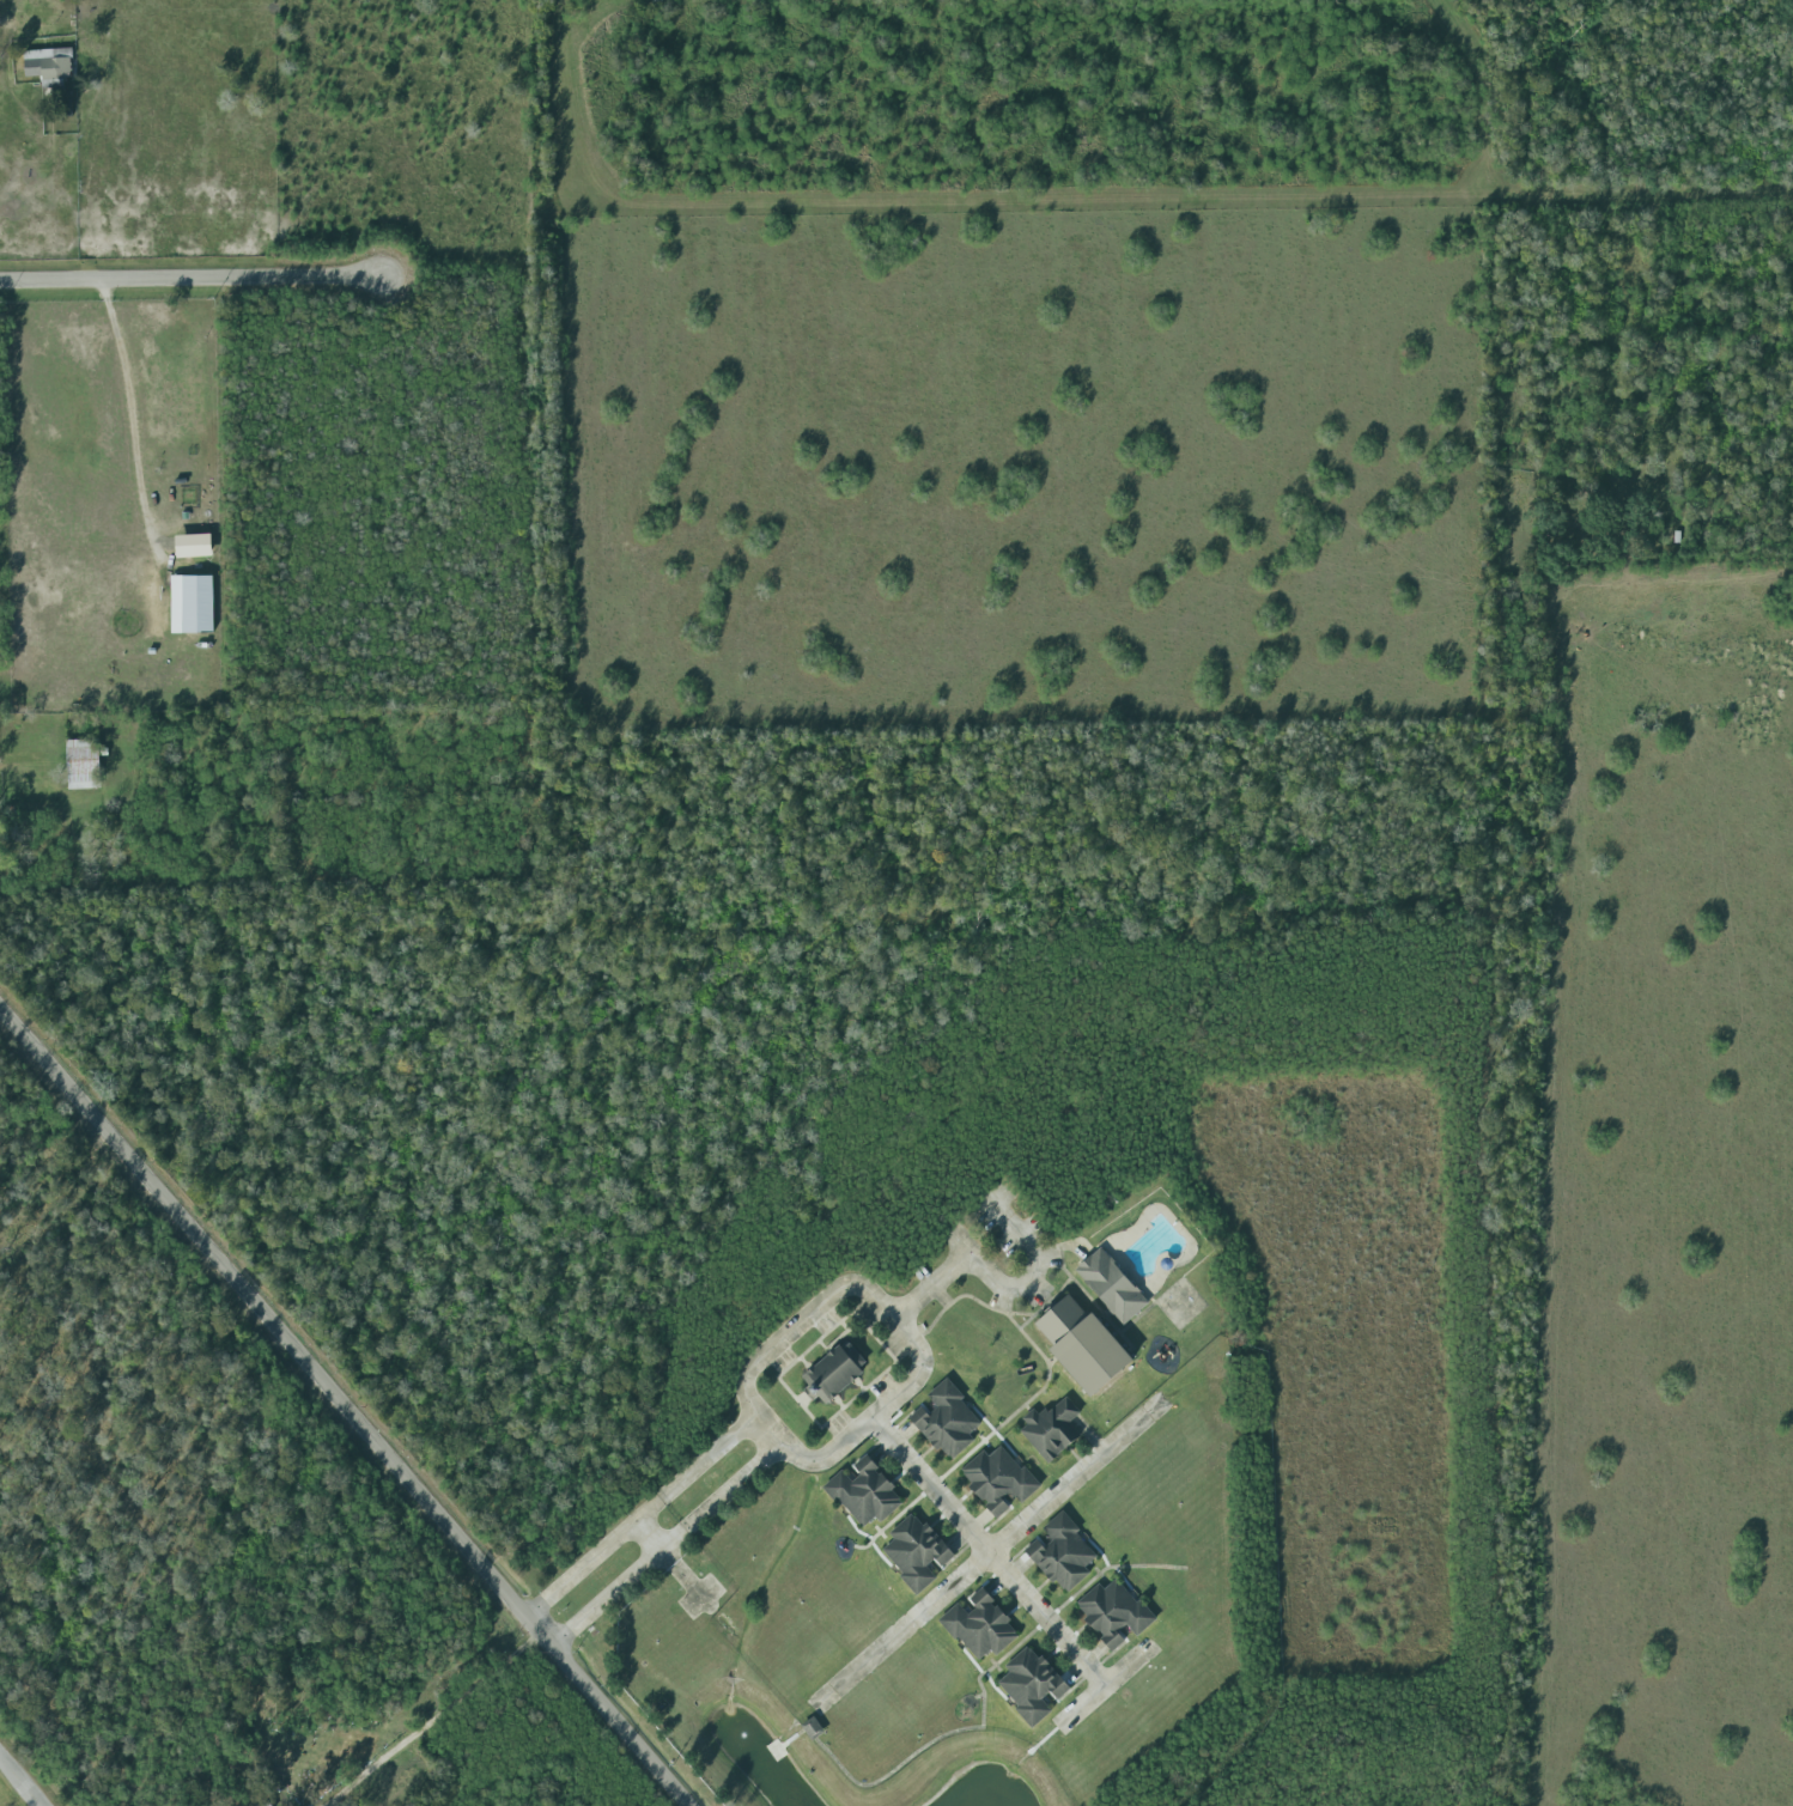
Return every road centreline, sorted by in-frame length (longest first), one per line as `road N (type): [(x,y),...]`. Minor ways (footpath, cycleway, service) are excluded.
road 1 (tertiary): [(700,1805),(0,996)]
road 2 (residential): [(0,279),(403,274)]
road 3 (track): [(1569,583),(1792,575)]

